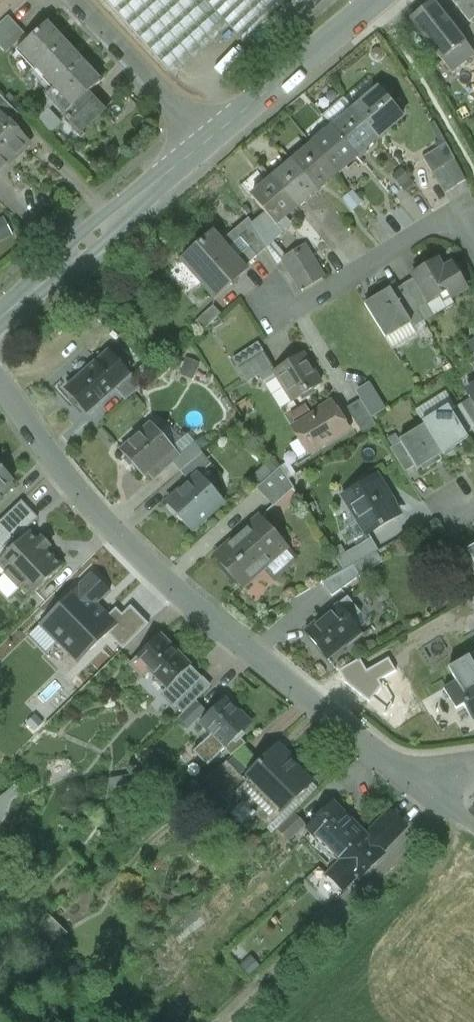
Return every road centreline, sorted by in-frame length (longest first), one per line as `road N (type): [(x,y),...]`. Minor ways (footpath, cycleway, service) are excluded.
road 1 (residential): [(399,772),(142,561),(70,482),(0,386)]
road 2 (track): [(227,1021),(449,808)]
road 3 (secondary): [(0,319),(208,141)]
road 4 (residential): [(473,245),(456,212),(296,310),(274,300)]
road 5 (secondary): [(208,141),(377,0)]
road 6 (residential): [(75,0),(208,141)]

